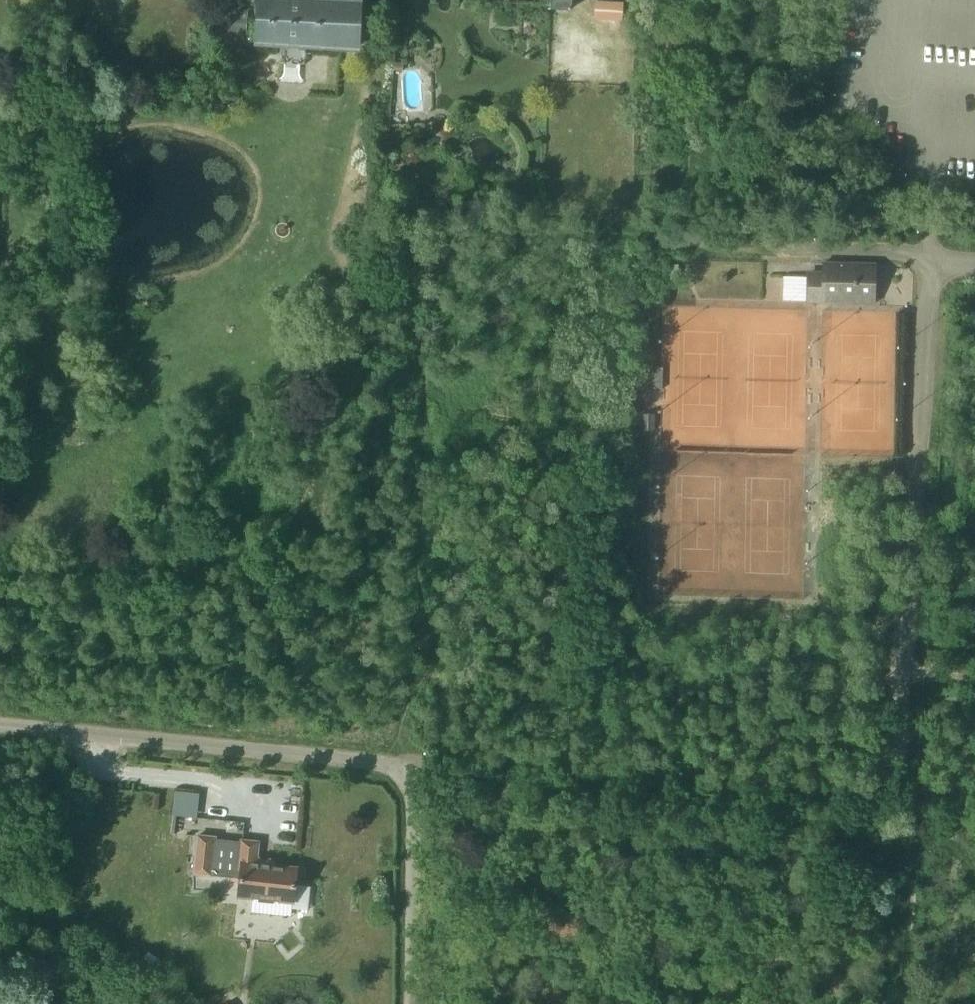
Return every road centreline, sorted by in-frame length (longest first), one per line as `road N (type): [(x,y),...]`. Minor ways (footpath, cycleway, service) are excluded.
road 1 (residential): [(0,726),(400,761),(415,785),(412,1003)]
road 2 (unclassified): [(880,834),(911,546),(927,258)]
road 3 (residential): [(883,0),(879,76),(933,137),(927,258)]
road 4 (residential): [(927,258),(780,248)]

